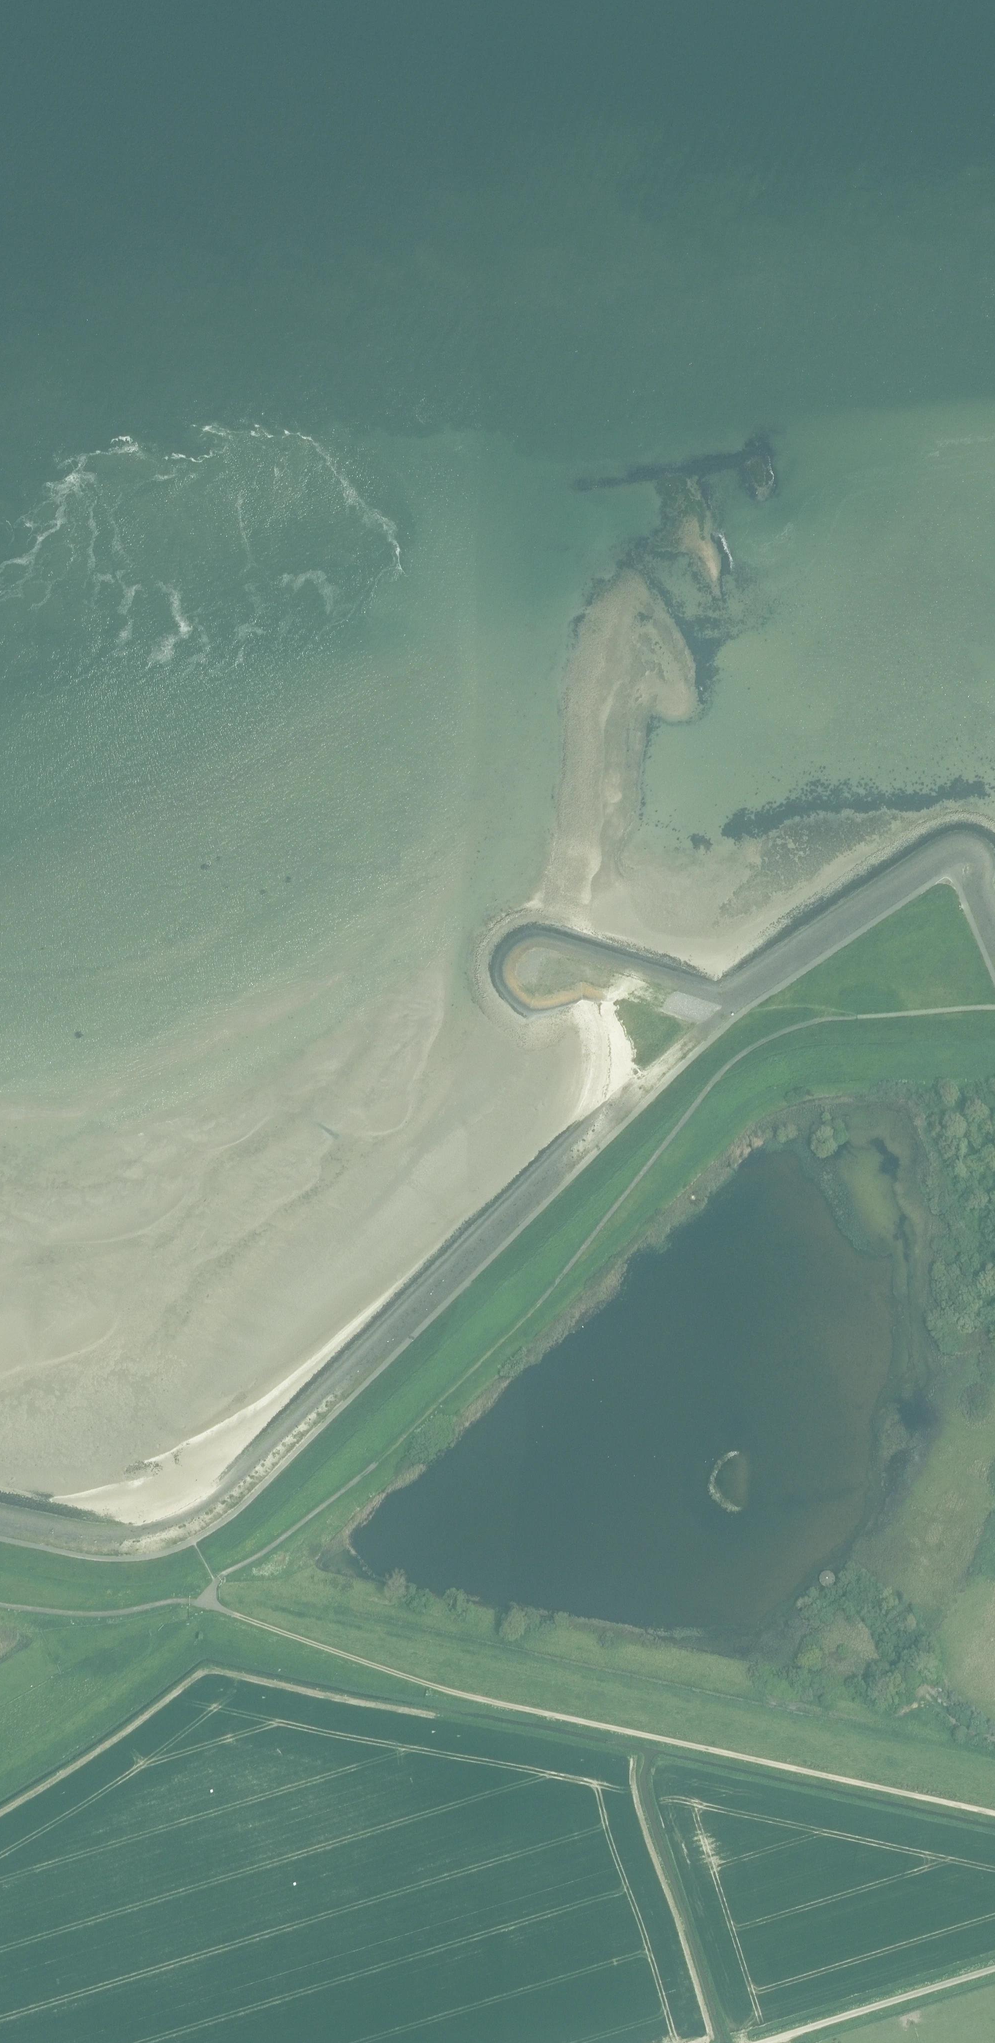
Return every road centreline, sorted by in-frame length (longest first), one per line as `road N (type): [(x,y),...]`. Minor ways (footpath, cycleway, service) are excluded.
road 1 (track): [(217,1581),(306,1521),(480,1362),(741,1056),(810,1024)]
road 2 (track): [(994,1811),(474,1697),(205,1602)]
road 3 (track): [(994,1751),(958,1742),(949,1726),(295,1583),(219,1577)]
road 4 (track): [(994,1061),(806,1073),(768,1088),(480,1362)]
road 5 (track): [(542,956),(707,1004),(803,1013),(810,1024)]
road 6 (unclassified): [(758,2042),(994,1967)]
road 7 (track): [(205,1602),(88,1612),(0,1604)]
road 8 (track): [(810,1024),(994,1007)]

